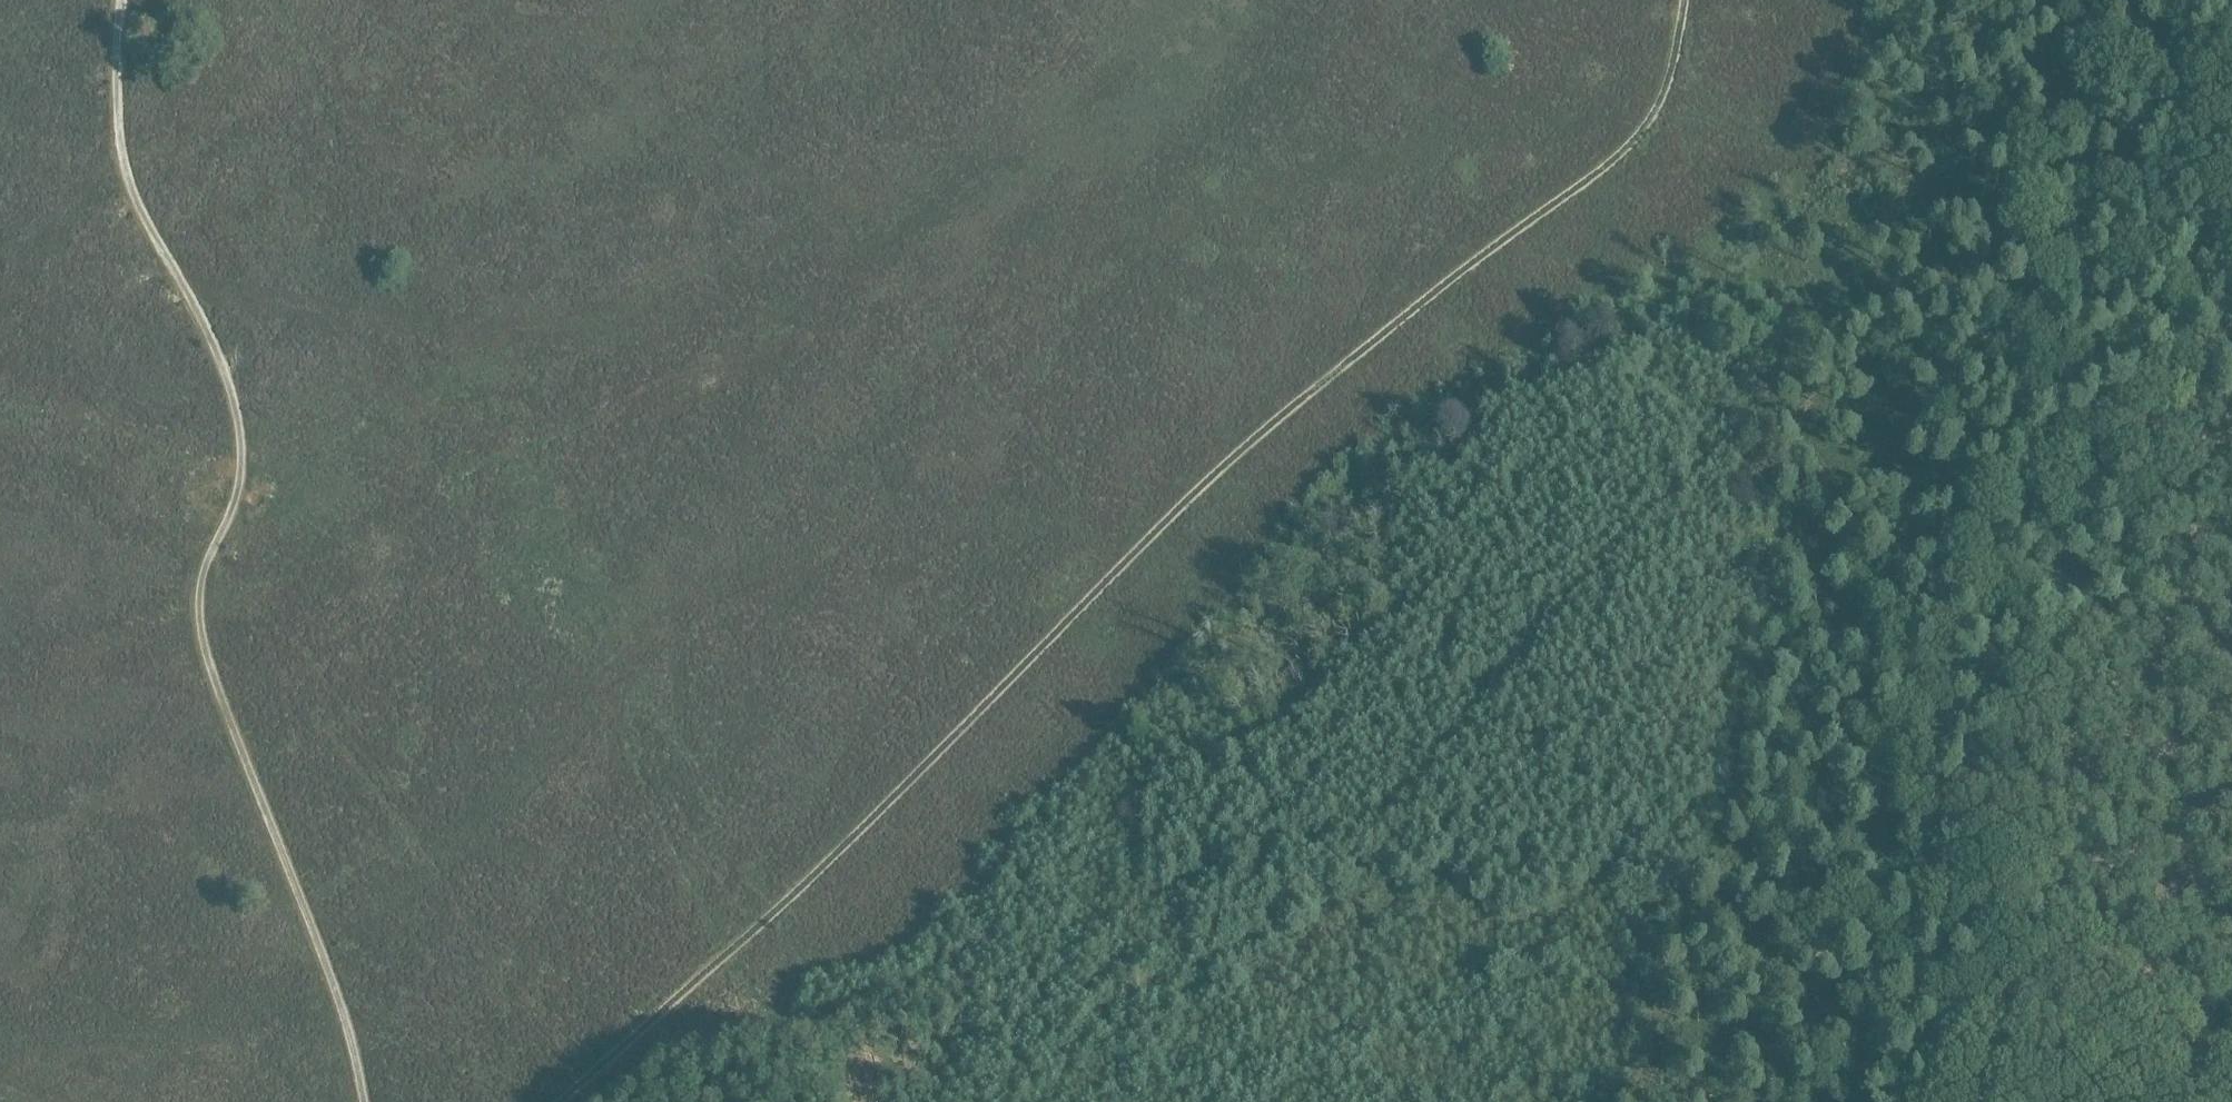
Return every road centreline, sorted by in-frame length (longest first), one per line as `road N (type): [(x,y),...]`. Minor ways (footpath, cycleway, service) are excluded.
road 1 (track): [(121,0),(125,171),(216,342),(239,435),(239,477),(204,570),(203,645),(318,946),(363,1101)]

